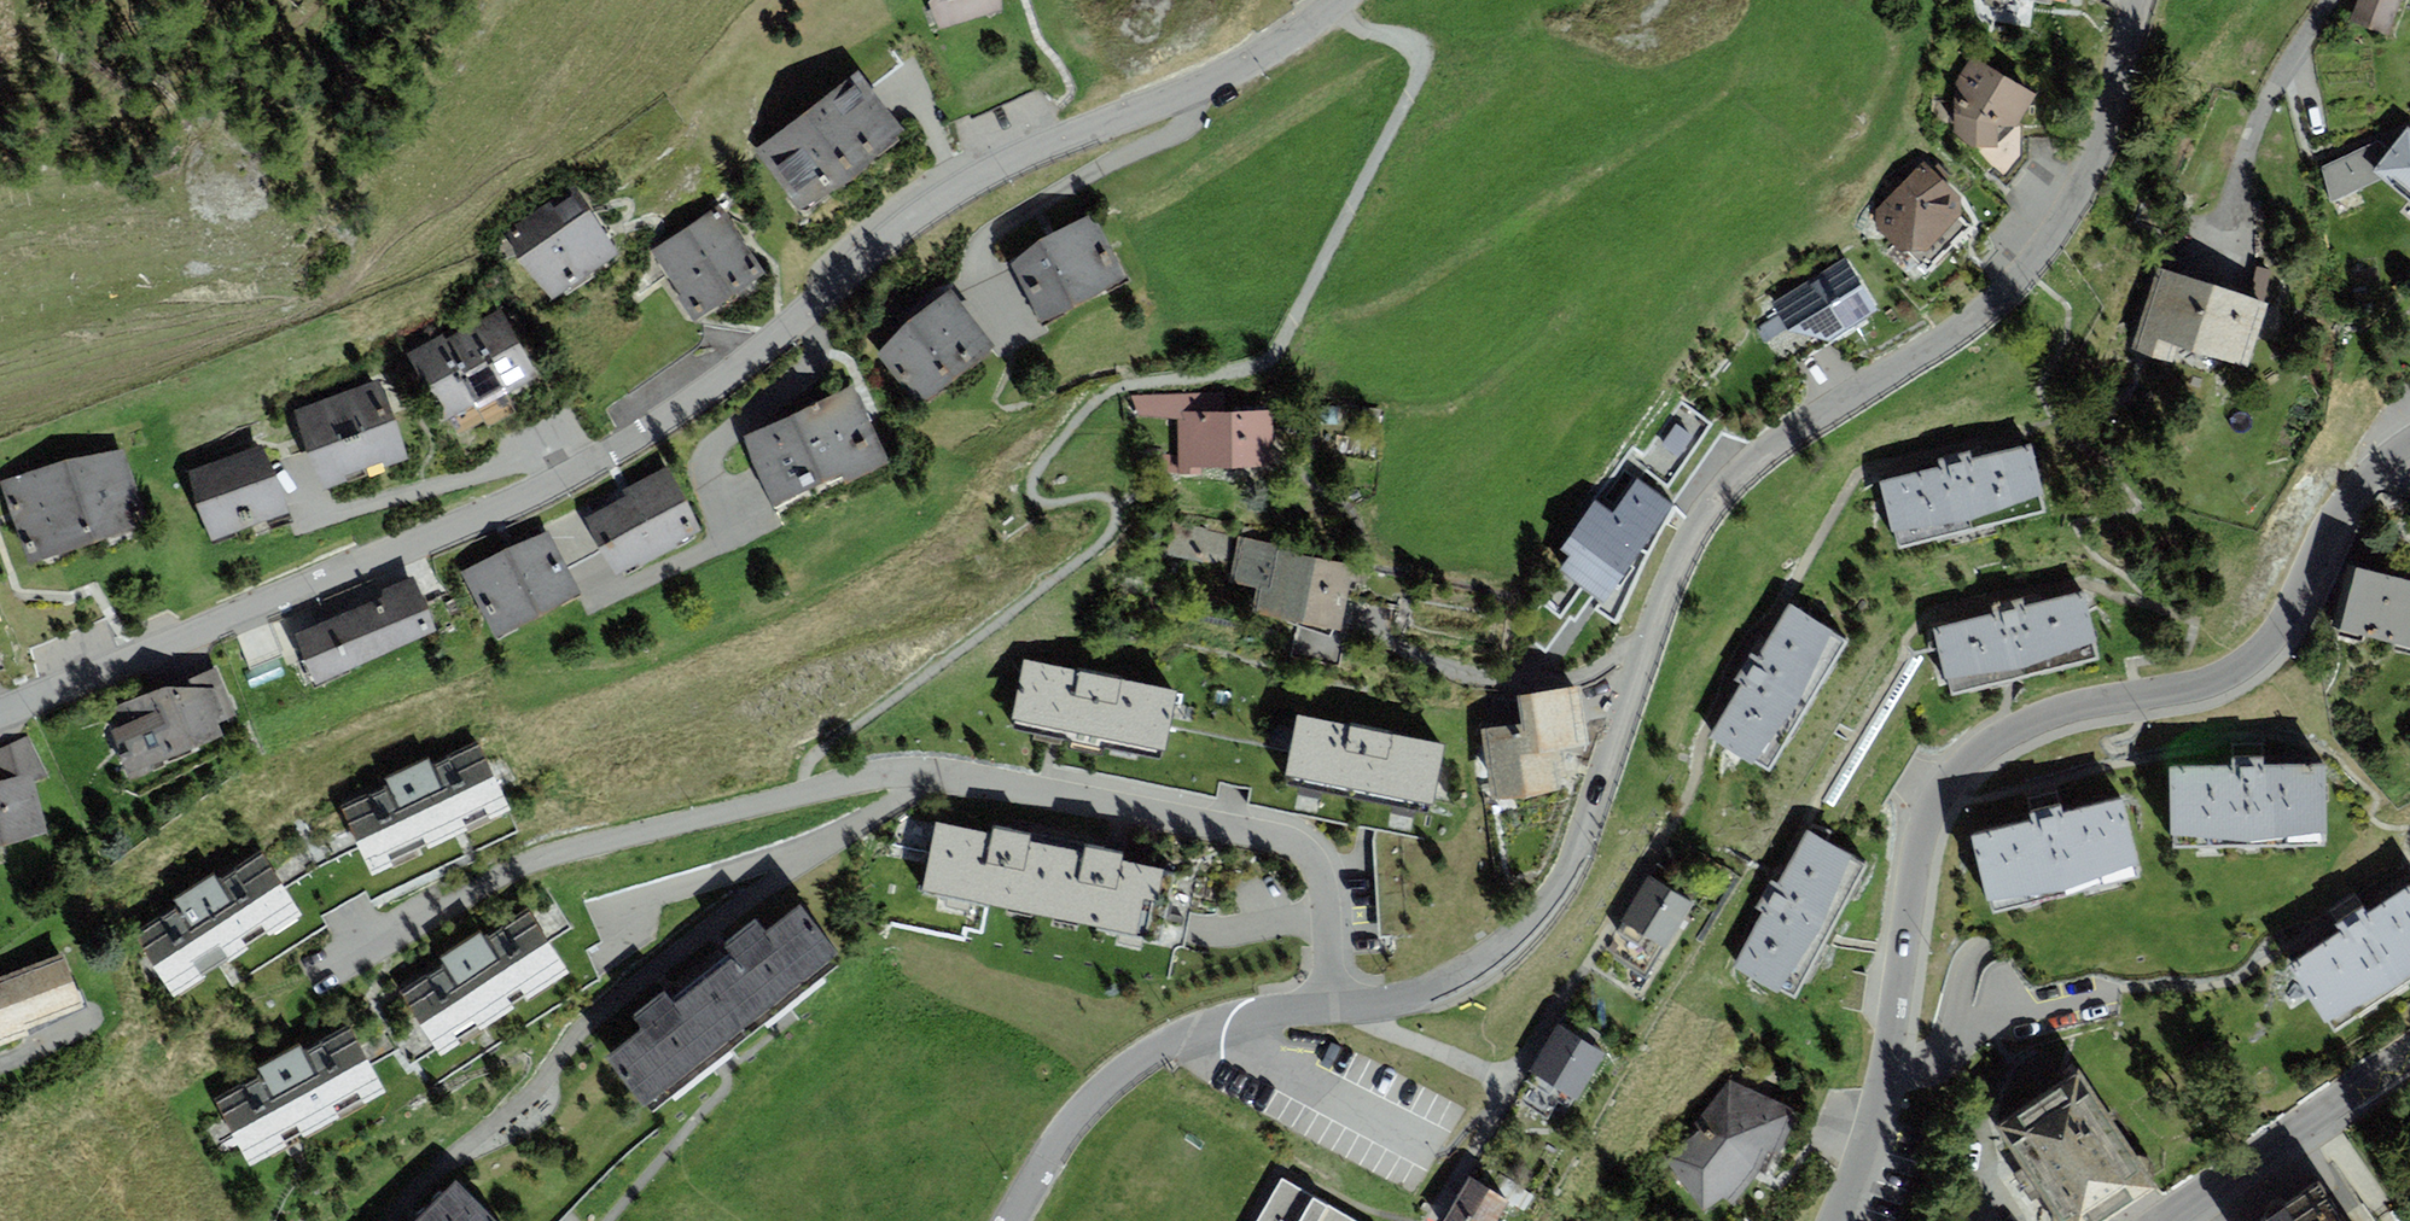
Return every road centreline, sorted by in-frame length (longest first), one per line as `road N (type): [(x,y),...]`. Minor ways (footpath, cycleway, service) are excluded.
road 1 (residential): [(1345,0),(1247,65),(1025,154),(963,187),(747,364),(629,441),(493,511),(0,712)]
road 2 (residential): [(1328,1008),(1405,998),(1438,984),(1497,949),(1550,894),(1572,858),(1673,576),(1703,520),(1772,447),(1940,343),(2024,271),(2098,147),(2139,0)]
road 3 (residential): [(1328,1008),(1326,894),(1319,872),(1295,846),(942,775),(867,778),(533,862),(328,972)]
road 4 (residential): [(1833,1220),(1880,1095),(1914,869),(1947,785),(1981,750),(2026,721),(2198,681),(2244,657),(2273,627),(2350,495),(2409,443)]
road 5 (residential): [(1010,1220),(1079,1110),(1128,1065),(1191,1031),(1328,1008)]
road 6 (tertiary): [(2160,1220),(2409,1052)]

